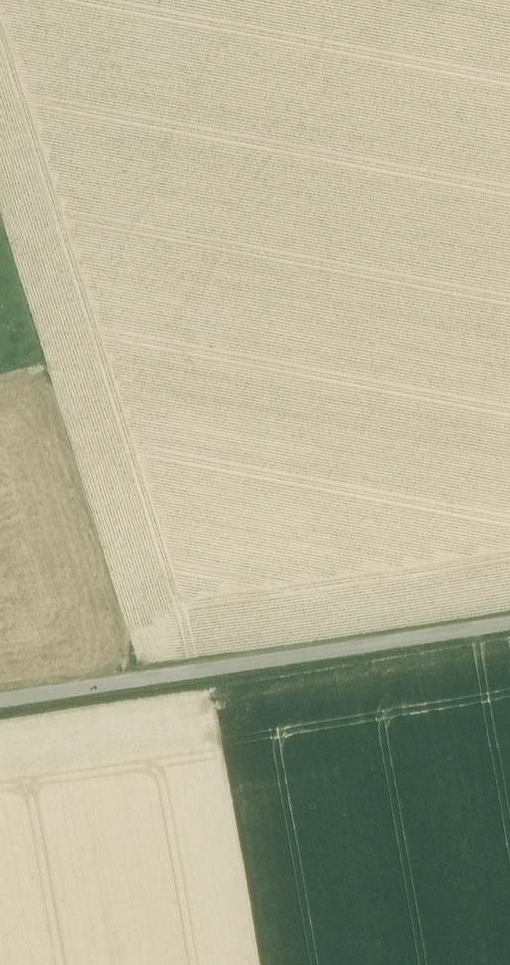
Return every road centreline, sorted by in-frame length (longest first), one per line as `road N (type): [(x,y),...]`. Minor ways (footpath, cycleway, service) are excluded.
road 1 (unclassified): [(0,699),(509,623)]

